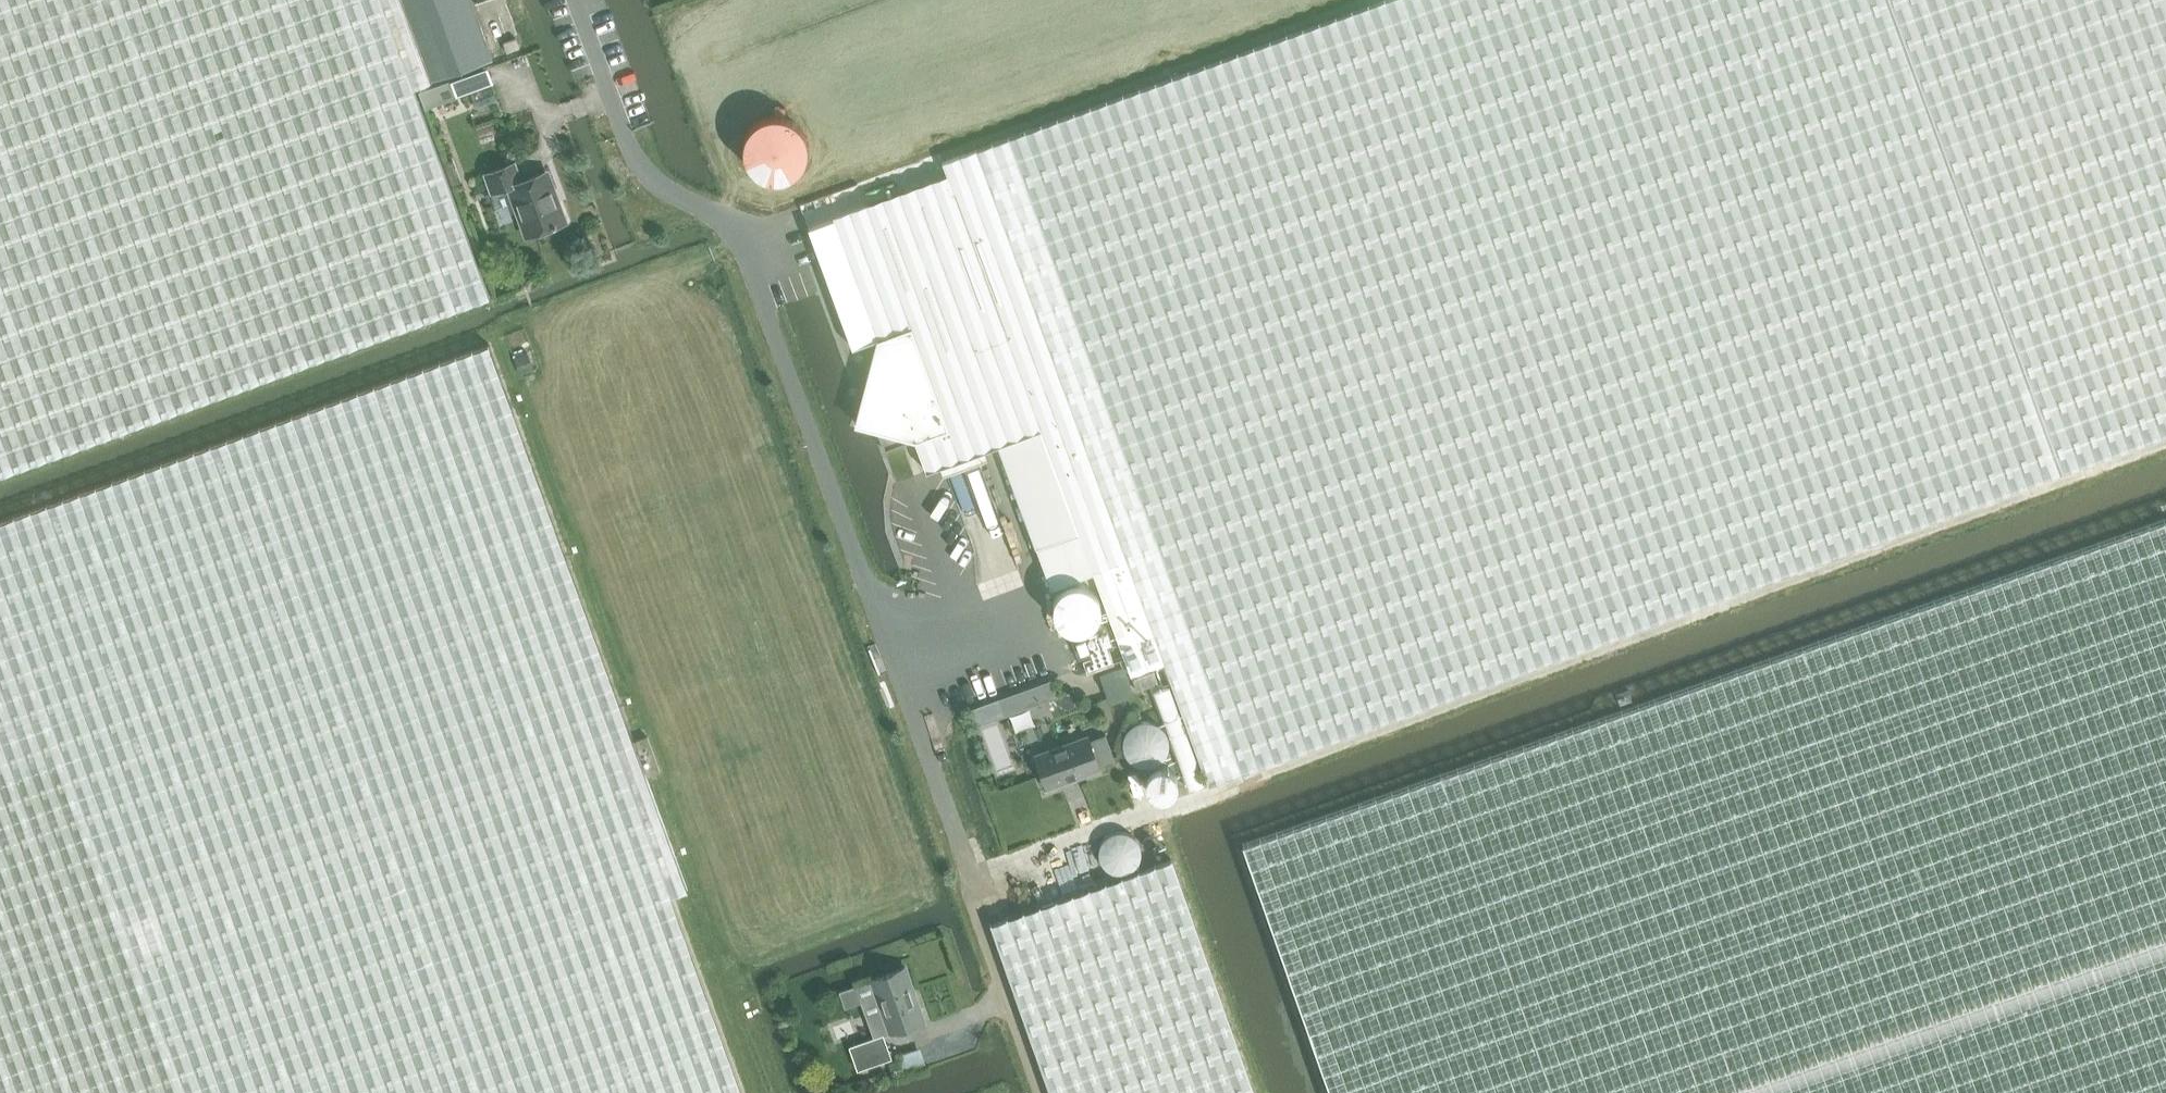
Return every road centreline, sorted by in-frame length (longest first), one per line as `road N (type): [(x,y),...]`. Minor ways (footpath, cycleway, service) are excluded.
road 1 (track): [(1039,1092),(970,894),(975,880)]
road 2 (unclassified): [(624,131),(576,0)]

